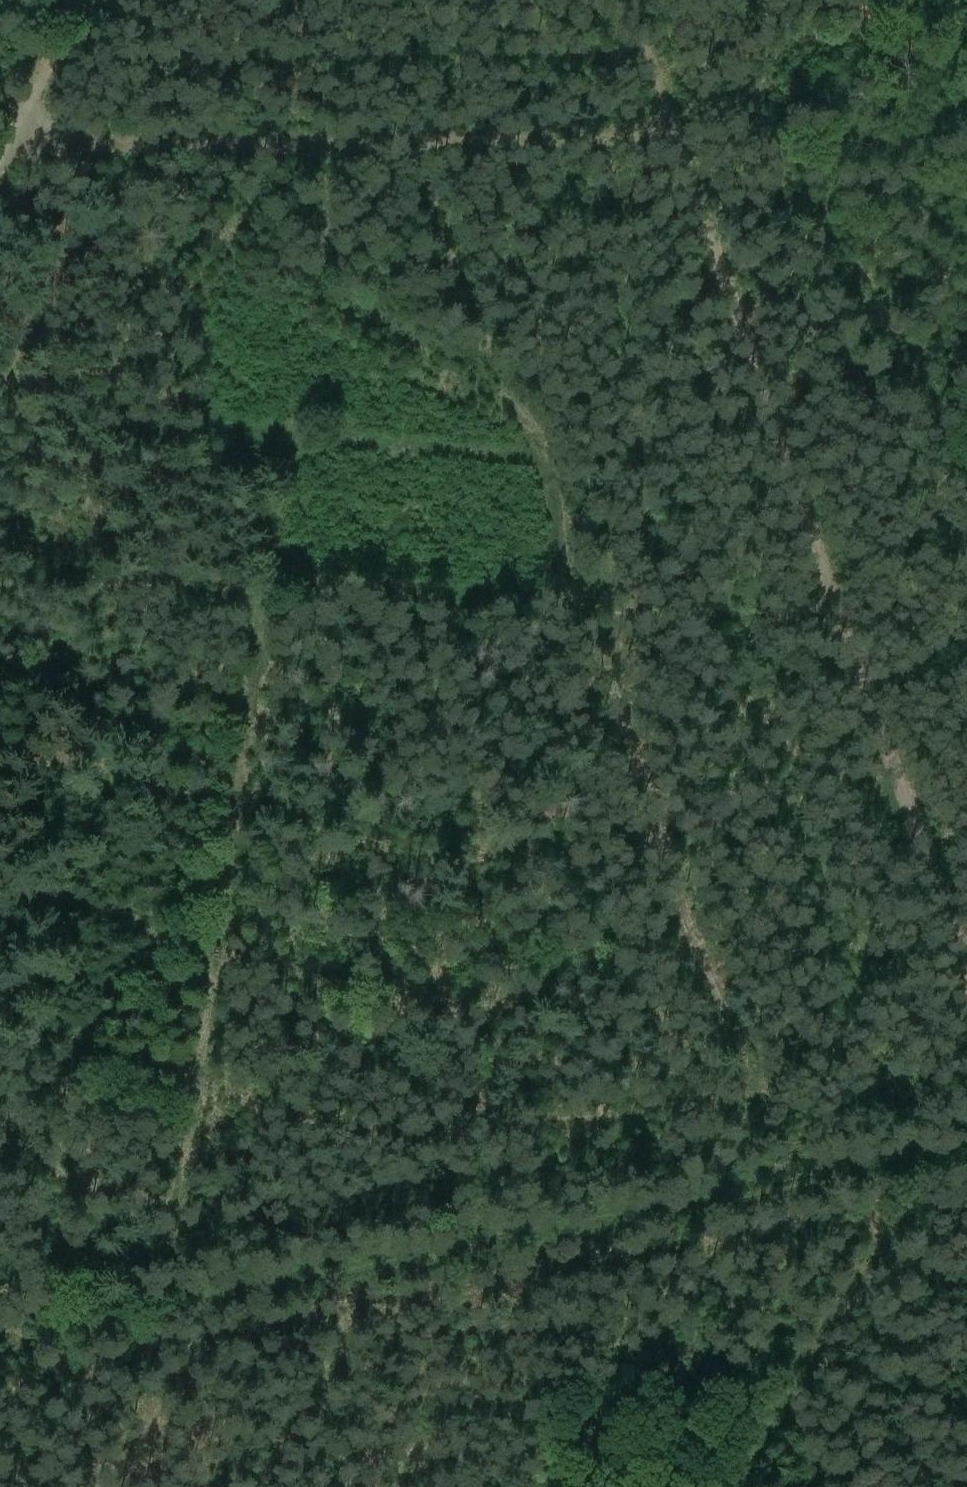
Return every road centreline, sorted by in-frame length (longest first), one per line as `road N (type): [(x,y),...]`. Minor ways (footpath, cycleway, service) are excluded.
road 1 (track): [(966,1156),(0,1336)]
road 2 (track): [(87,0),(0,157)]

